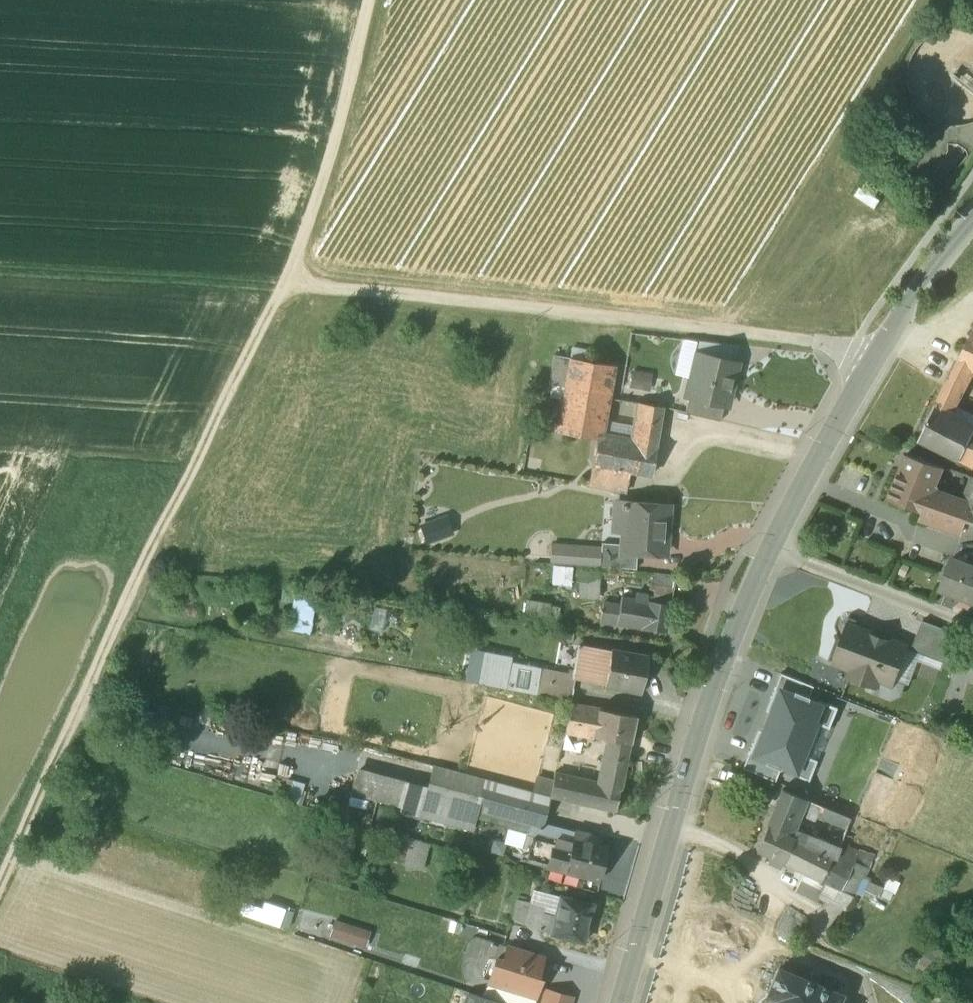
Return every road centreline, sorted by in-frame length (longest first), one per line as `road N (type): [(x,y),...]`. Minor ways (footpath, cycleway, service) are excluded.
road 1 (track): [(368,0),(335,139),(287,280),(0,884)]
road 2 (track): [(878,353),(287,280),(0,270)]
road 3 (residential): [(943,257),(878,353),(734,632),(622,1002)]

